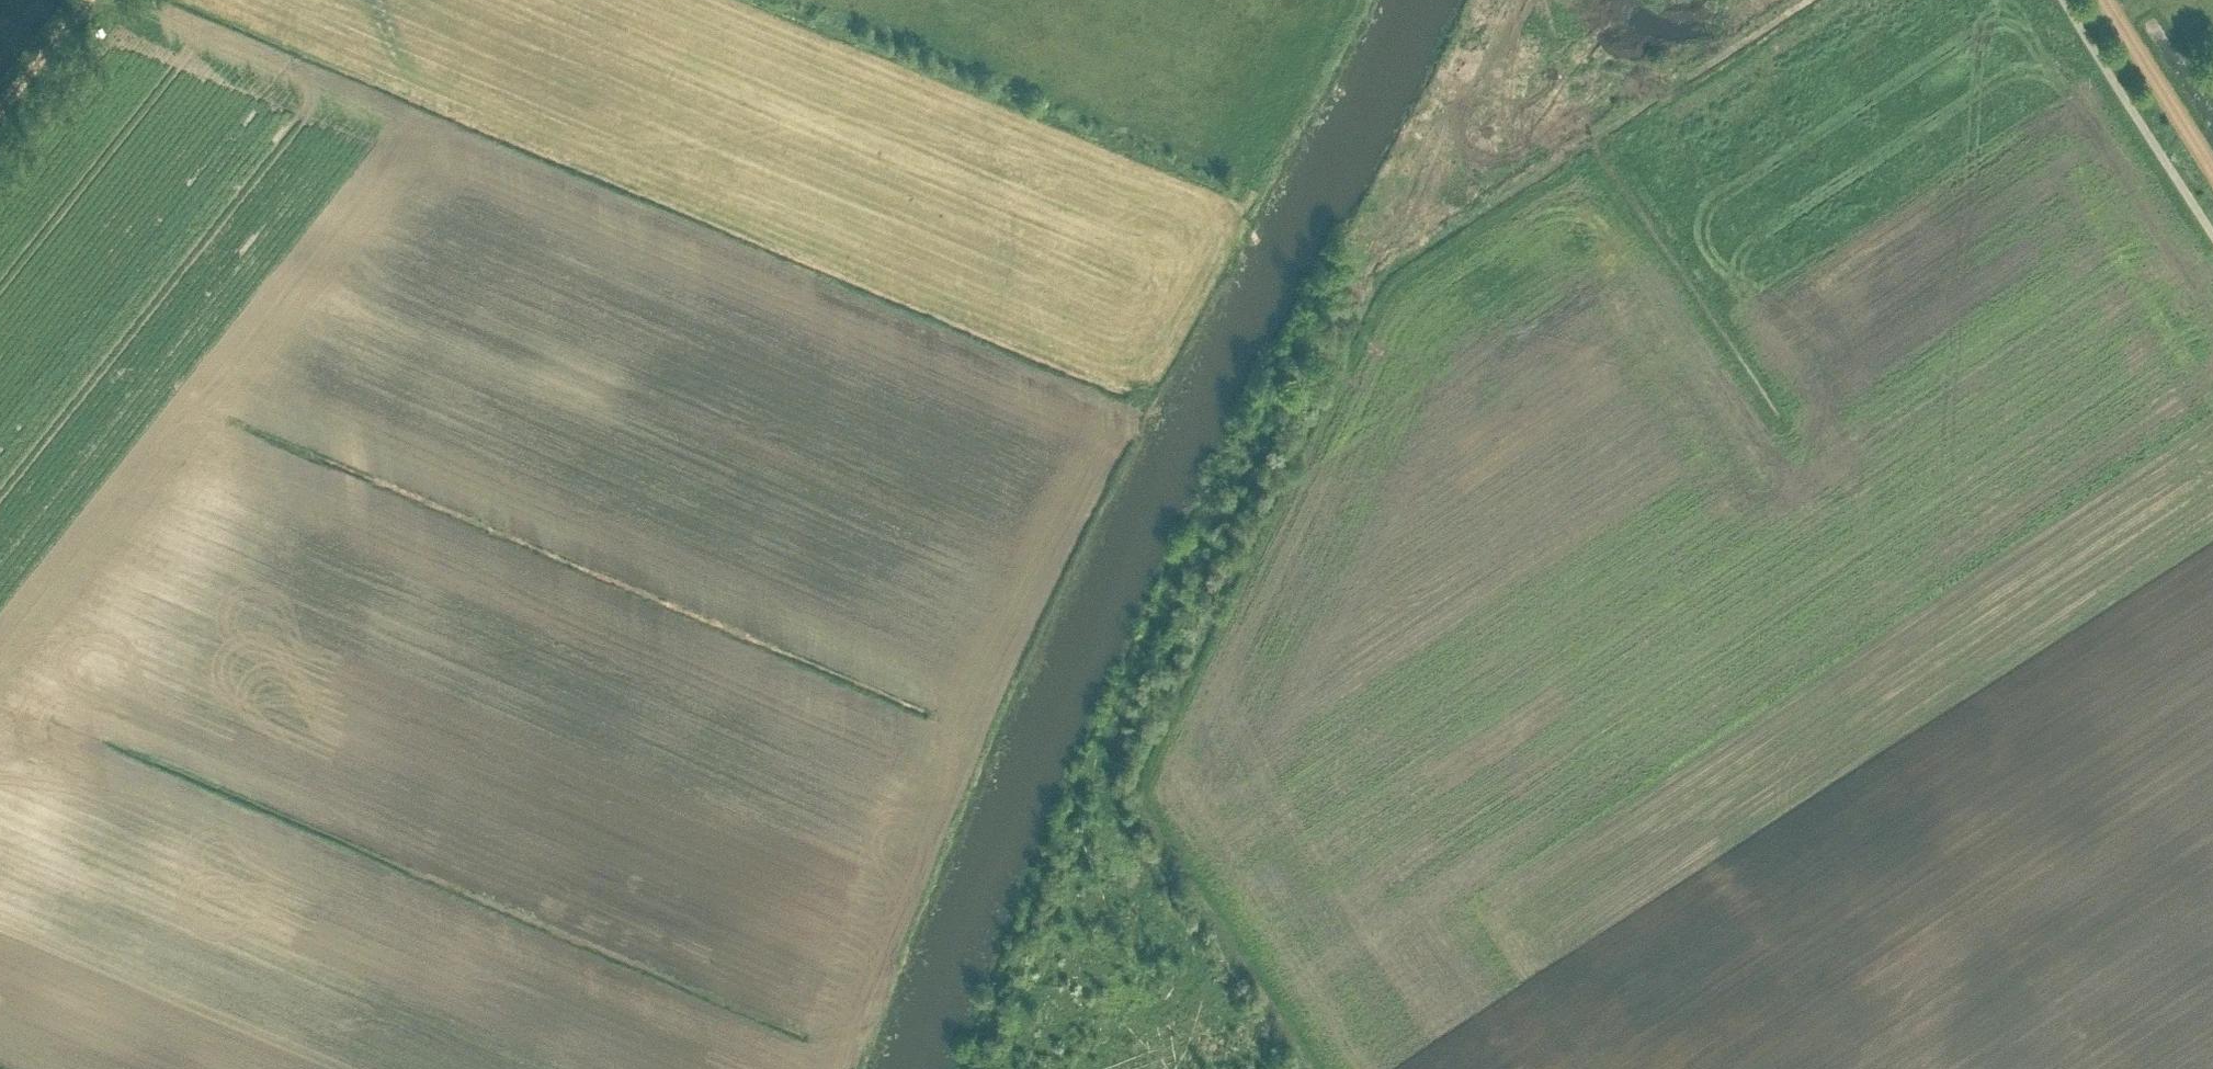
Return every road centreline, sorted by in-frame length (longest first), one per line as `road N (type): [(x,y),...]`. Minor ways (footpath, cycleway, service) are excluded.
road 1 (track): [(2107,0),(2212,162)]
road 2 (track): [(88,0),(0,110)]

